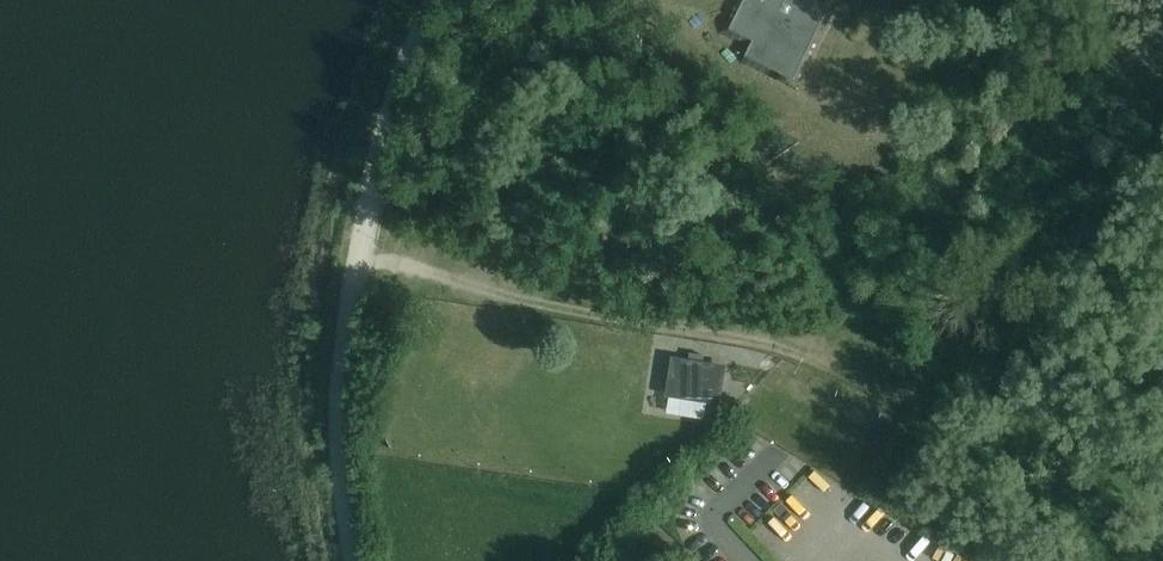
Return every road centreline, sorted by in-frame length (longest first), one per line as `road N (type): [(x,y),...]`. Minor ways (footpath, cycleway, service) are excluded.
road 1 (track): [(359,560),(337,433),(363,270),(419,70),(453,0)]

